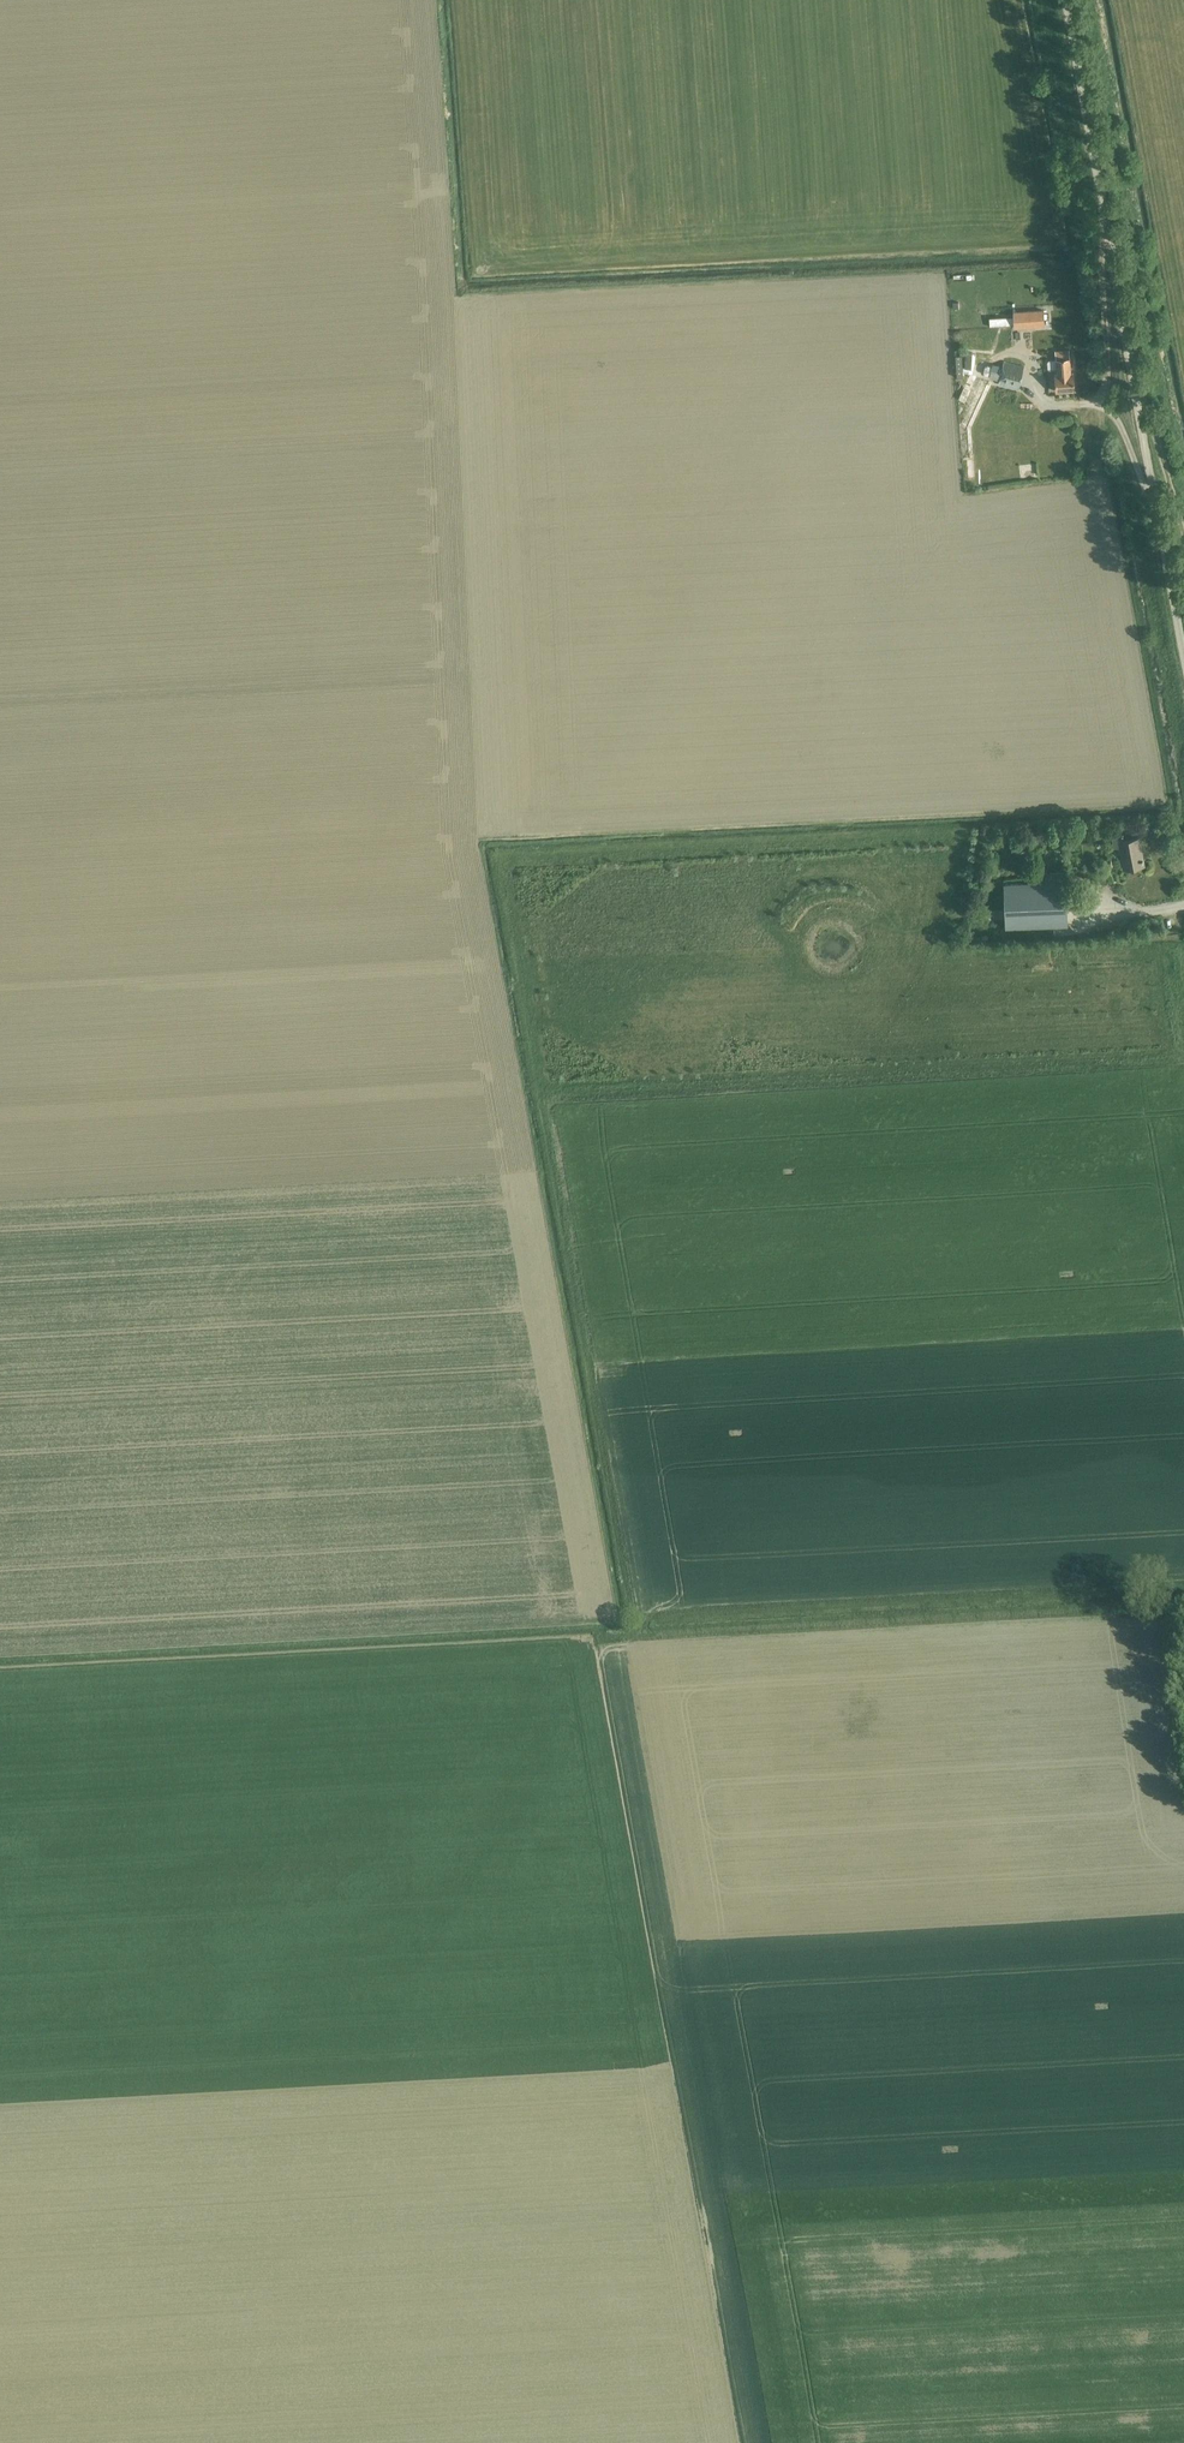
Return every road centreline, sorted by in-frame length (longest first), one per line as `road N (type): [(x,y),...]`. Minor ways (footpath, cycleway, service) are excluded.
road 1 (tertiary): [(1183,642),(1066,0)]

